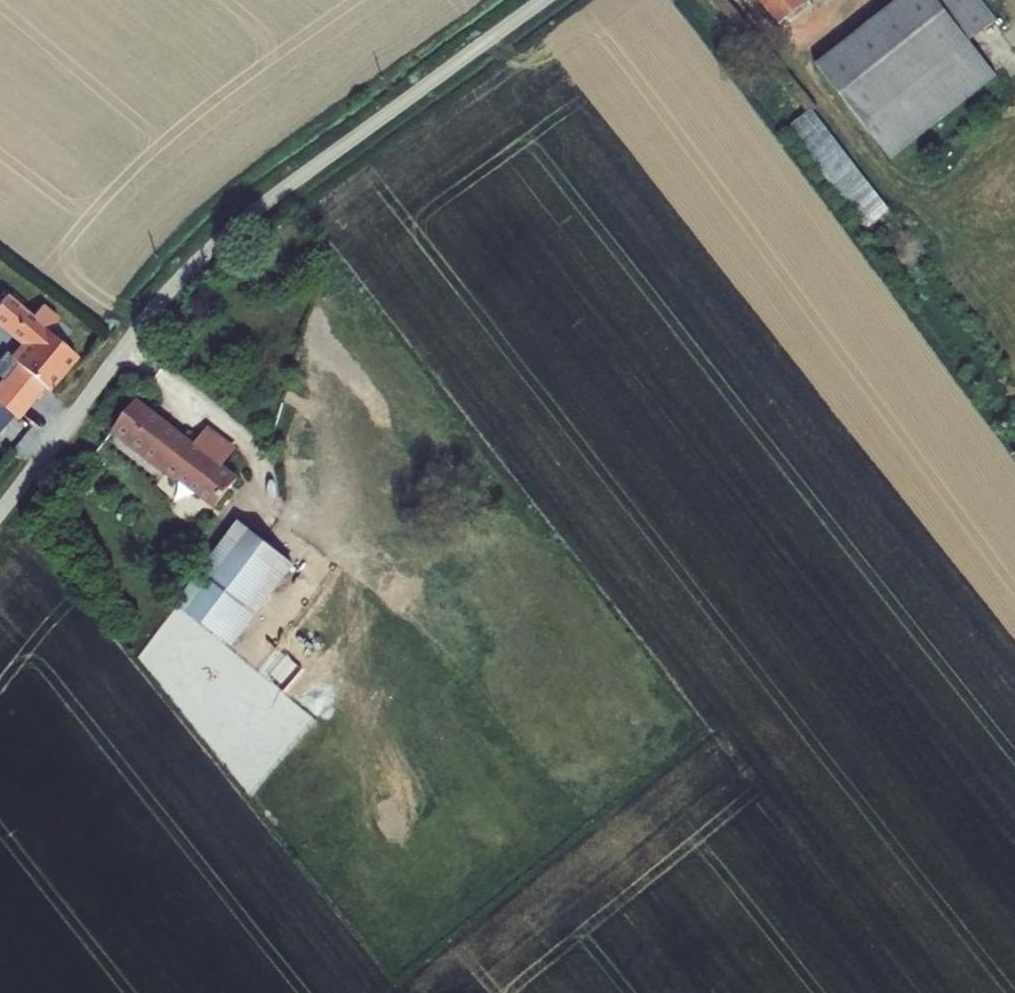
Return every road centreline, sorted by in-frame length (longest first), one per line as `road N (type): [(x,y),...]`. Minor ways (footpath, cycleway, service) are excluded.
road 1 (unclassified): [(0,518),(148,315),(300,169),(538,0)]

